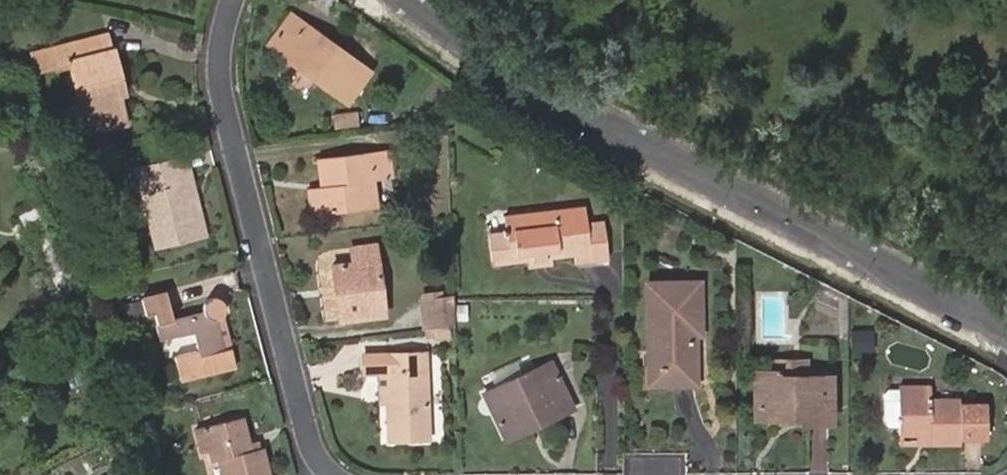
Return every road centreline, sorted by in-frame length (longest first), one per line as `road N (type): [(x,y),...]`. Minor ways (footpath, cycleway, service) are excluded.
road 1 (residential): [(415,0),(600,113),(1006,325)]
road 2 (residential): [(219,0),(210,35),(213,88),(304,430),(337,471)]

